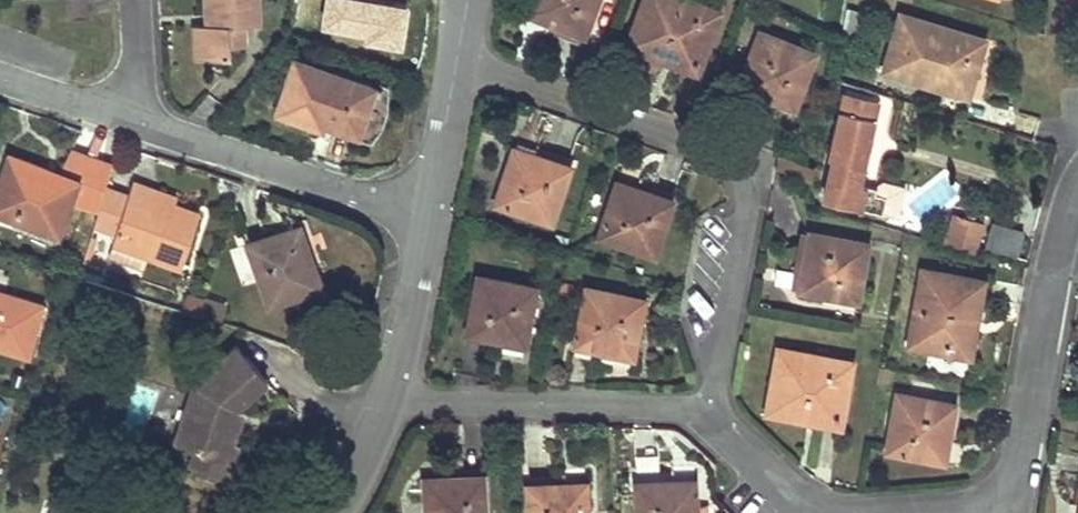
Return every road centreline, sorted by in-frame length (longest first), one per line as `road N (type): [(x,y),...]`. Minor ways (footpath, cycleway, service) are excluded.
road 1 (residential): [(711,407),(748,205),(735,167),(718,151),(457,62)]
road 2 (residential): [(427,221),(0,79)]
road 3 (residential): [(1077,183),(1018,468),(987,502),(945,512)]
road 4 (residential): [(391,395),(711,407)]
road 5 (tertiary): [(427,221),(391,395)]
road 6 (tertiary): [(457,62),(427,221)]
road 7 (residential): [(819,512),(725,435),(711,407)]
road 8 (tertiary): [(391,395),(358,480),(335,512)]

